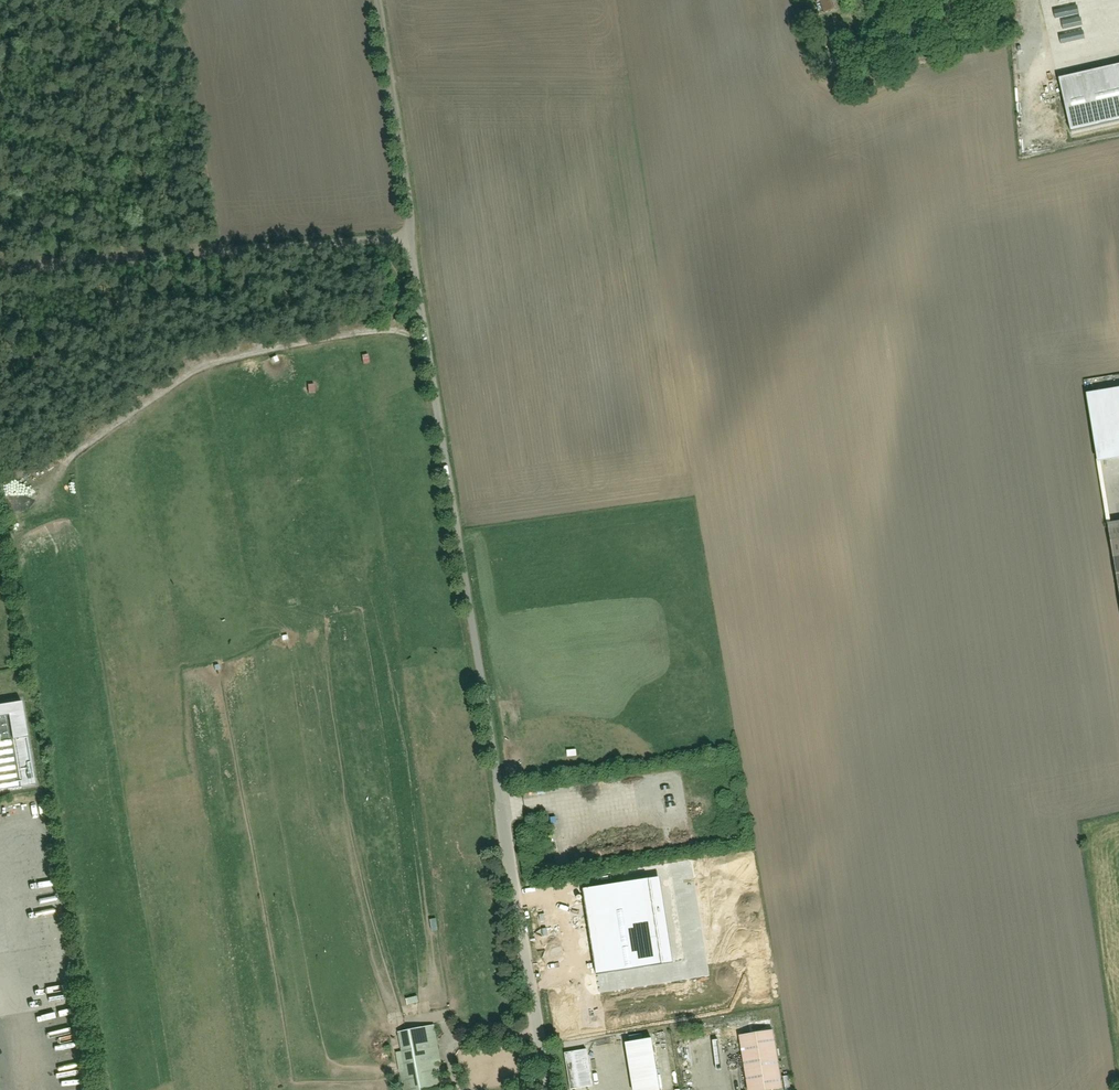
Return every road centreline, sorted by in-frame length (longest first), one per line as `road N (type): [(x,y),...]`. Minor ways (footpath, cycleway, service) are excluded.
road 1 (residential): [(380,0),(410,238),(550,1089)]
road 2 (track): [(410,238),(0,268)]

